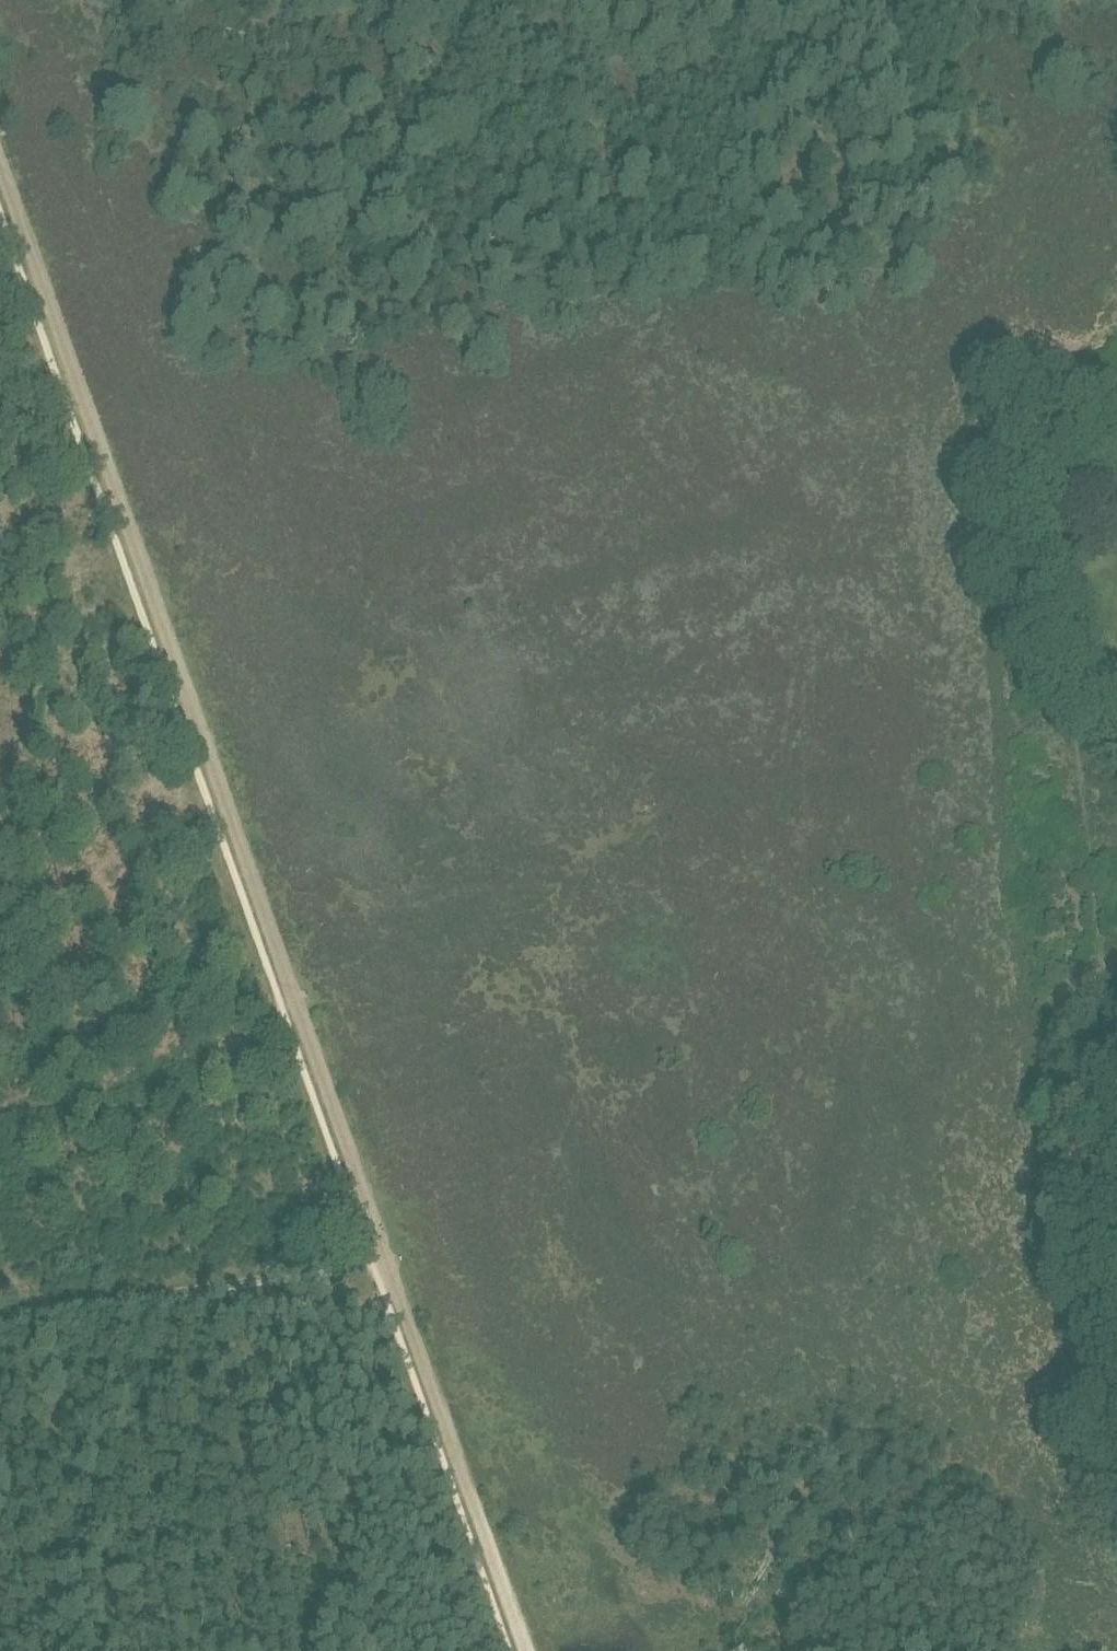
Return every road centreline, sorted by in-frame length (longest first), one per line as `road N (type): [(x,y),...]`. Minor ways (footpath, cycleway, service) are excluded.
road 1 (track): [(393,1262),(0,156)]
road 2 (track): [(531,1650),(393,1262)]

